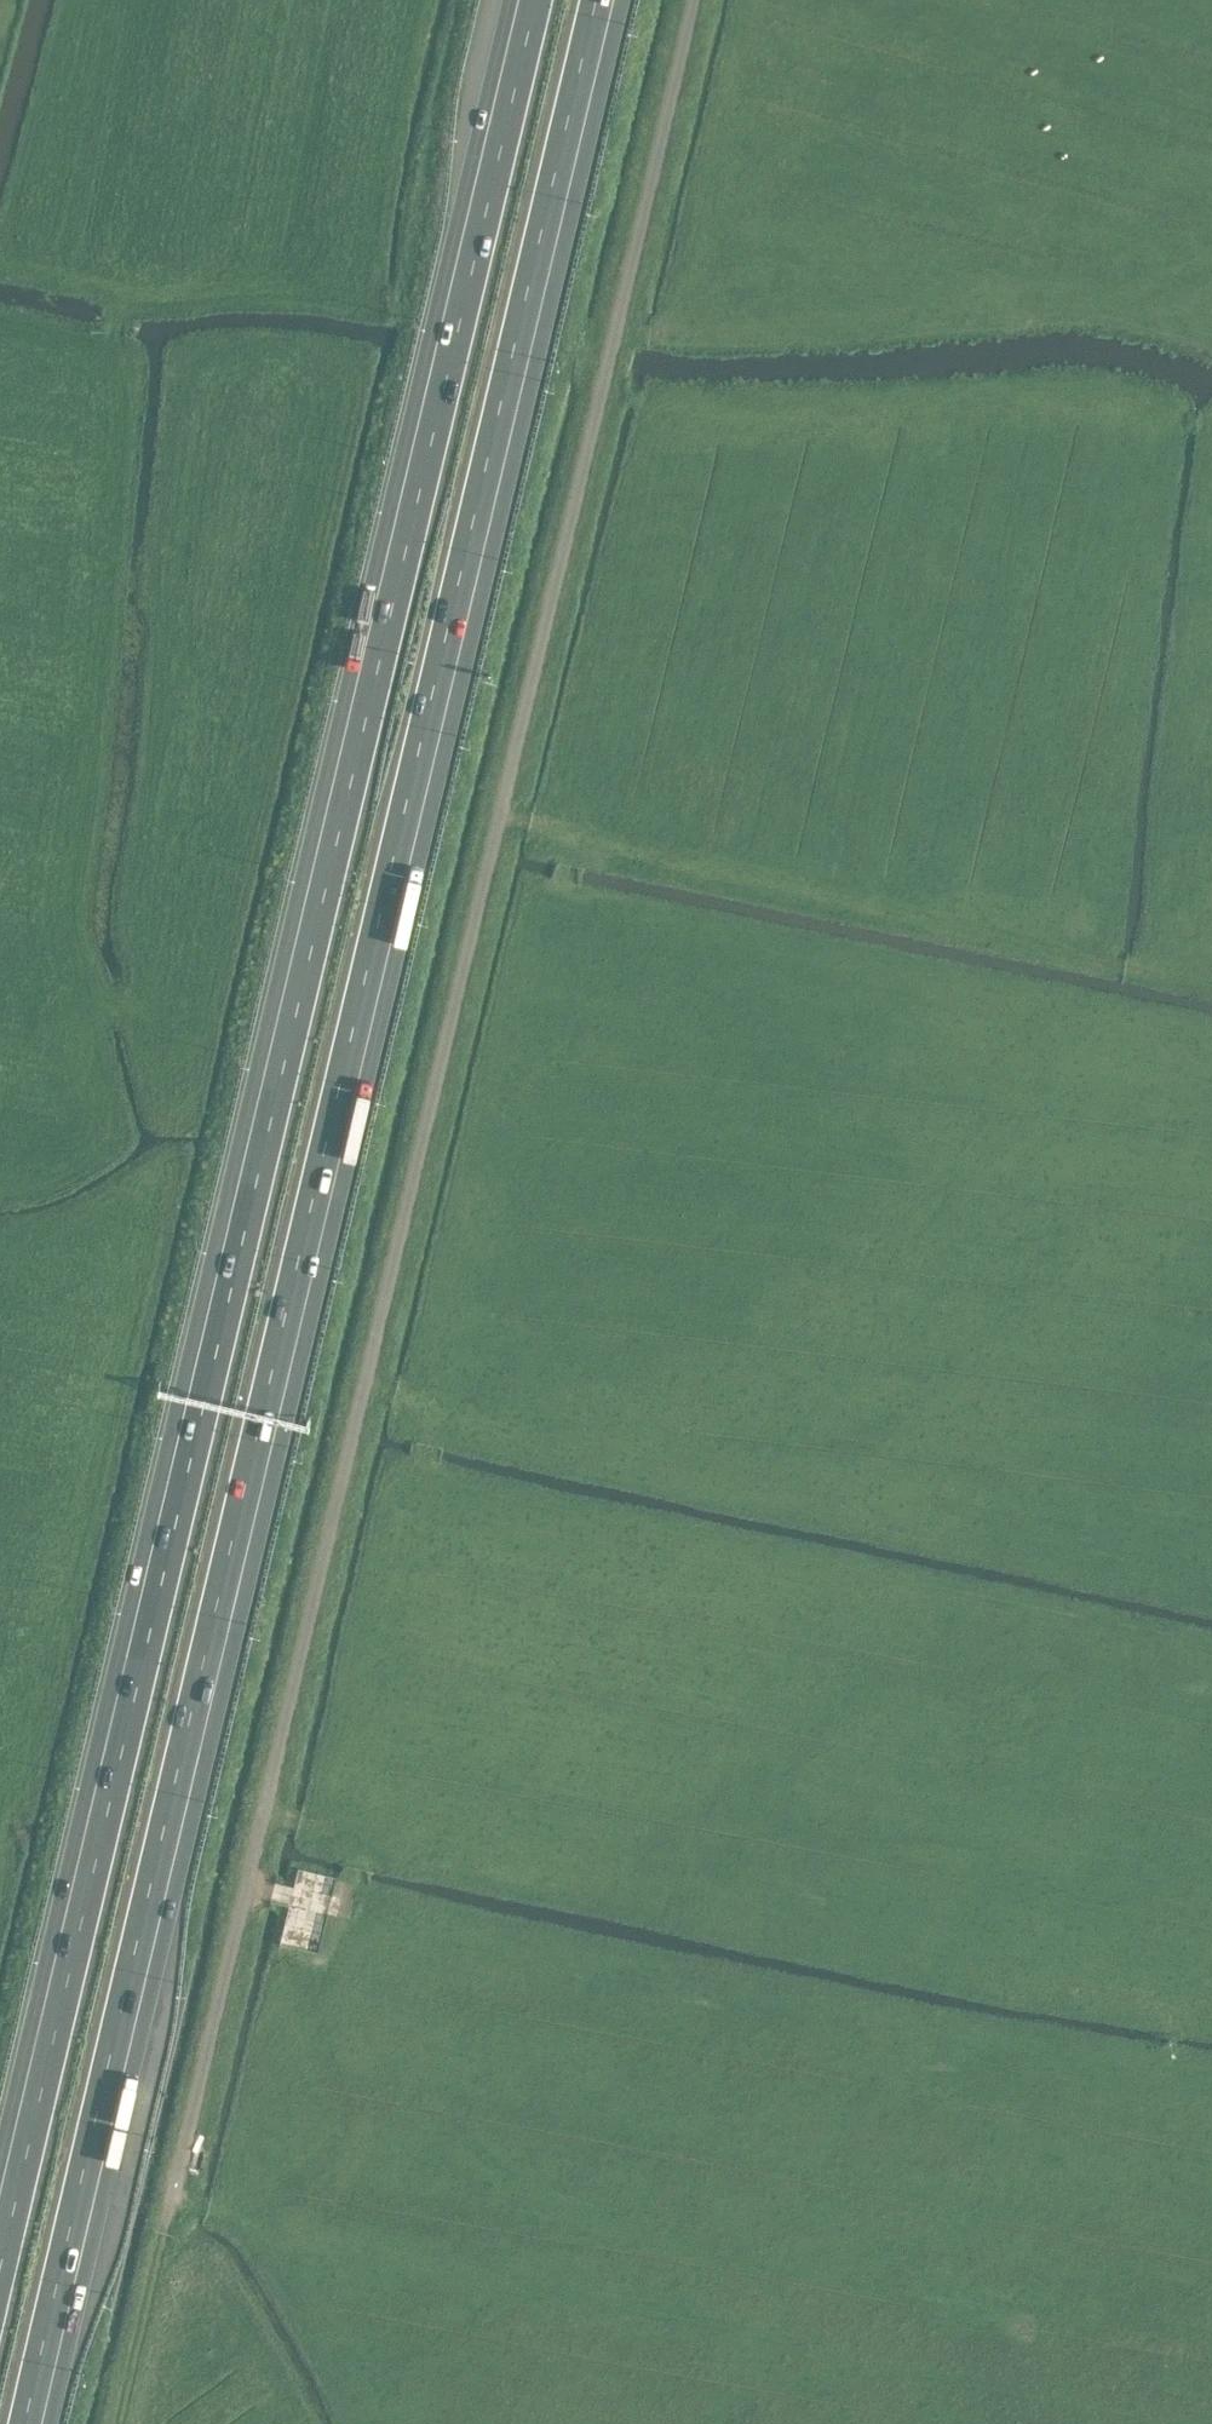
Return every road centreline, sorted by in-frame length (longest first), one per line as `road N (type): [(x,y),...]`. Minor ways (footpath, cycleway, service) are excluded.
road 1 (motorway): [(33,2423),(603,0)]
road 2 (motorway): [(519,0),(203,1313),(0,2215)]
road 3 (track): [(0,403),(105,352),(223,0)]
road 4 (track): [(120,2423),(170,2211)]
road 5 (track): [(174,2194),(208,2204),(247,2232),(293,2318)]

